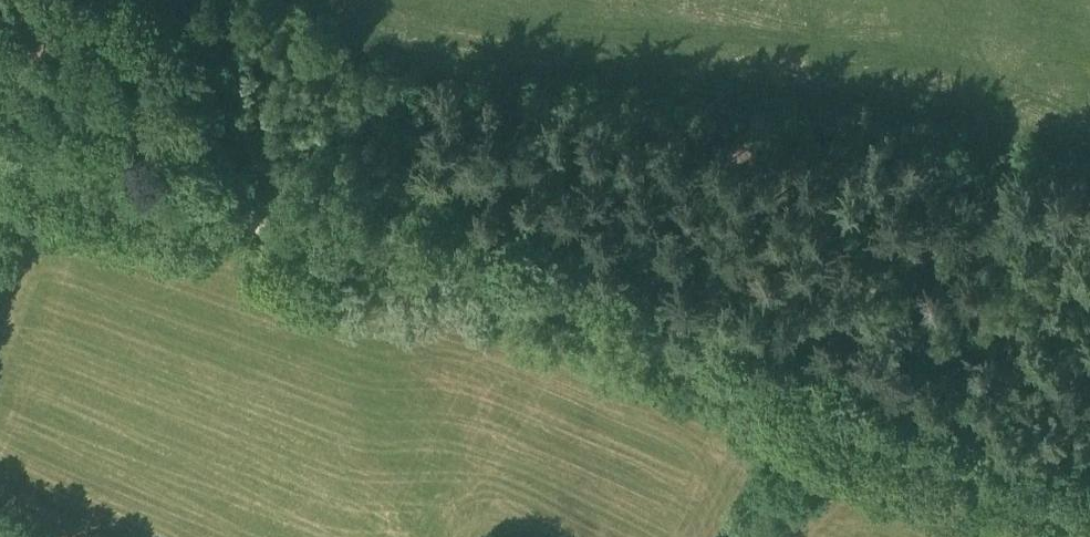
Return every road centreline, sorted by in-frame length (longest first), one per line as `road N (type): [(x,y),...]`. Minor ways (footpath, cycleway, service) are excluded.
road 1 (track): [(0,132),(369,258),(460,255),(1089,513)]
road 2 (track): [(809,393),(743,536)]

